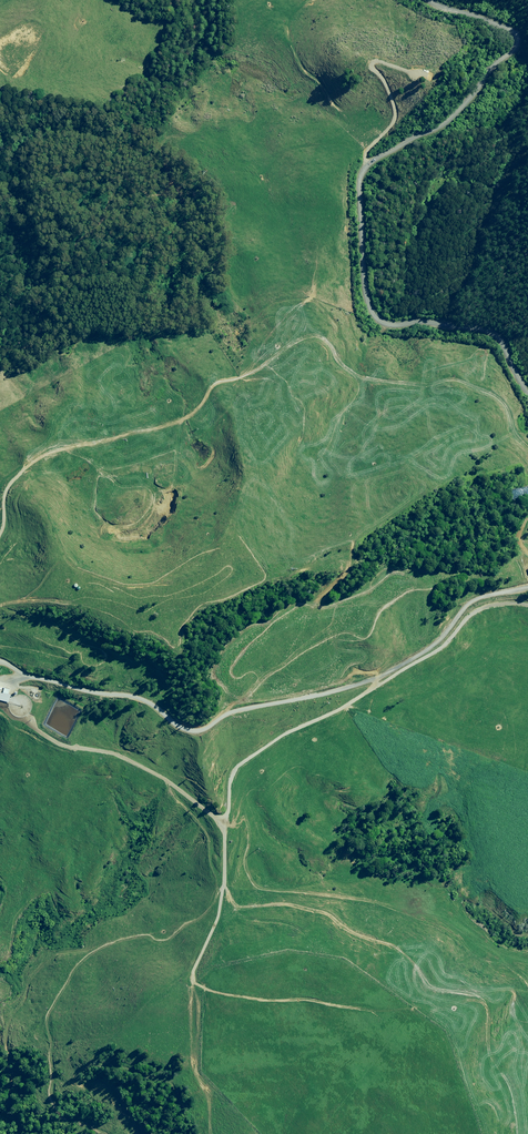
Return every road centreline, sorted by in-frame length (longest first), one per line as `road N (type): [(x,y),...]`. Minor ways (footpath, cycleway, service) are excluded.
road 1 (track): [(527,448),(496,397),(454,378),(367,378),(322,337),(307,336),(251,374),(217,385),(175,423),(45,452),(4,492),(0,529)]
road 2 (unclassified): [(527,403),(496,339),(377,320),(364,295),(358,181),(366,165),(455,119),(513,48),(494,27),(423,0)]
road 3 (track): [(228,824),(233,771),(257,751),(448,641),(478,591),(527,582)]
road 4 (track): [(206,1100),(194,1068),(197,974),(224,892),(228,824)]
road 5 (track): [(0,700),(158,774),(228,824)]

